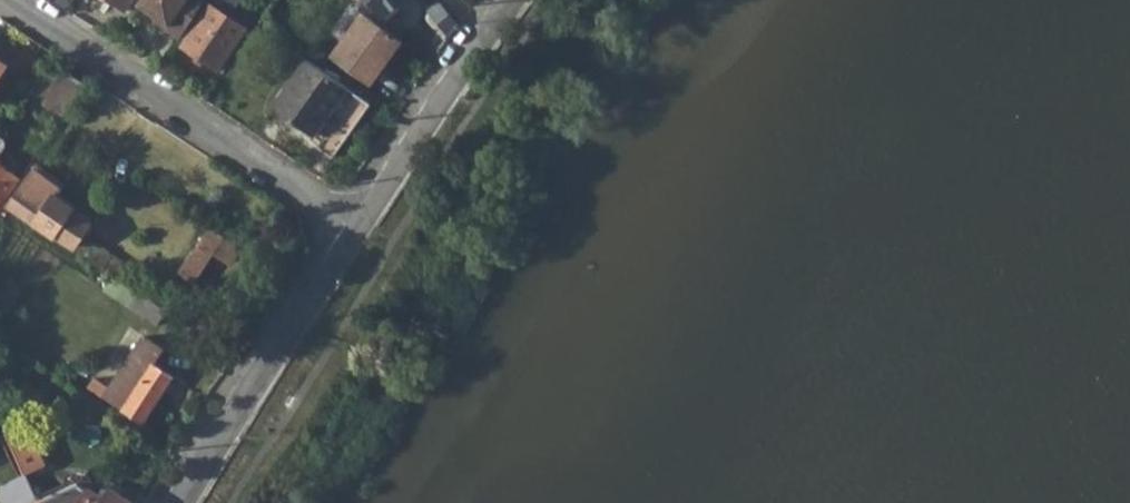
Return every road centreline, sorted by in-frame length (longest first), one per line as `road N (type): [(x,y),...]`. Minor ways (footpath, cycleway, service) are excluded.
road 1 (residential): [(15,0),(354,229)]
road 2 (tertiary): [(180,502),(354,229)]
road 3 (tertiary): [(354,229),(506,0)]

